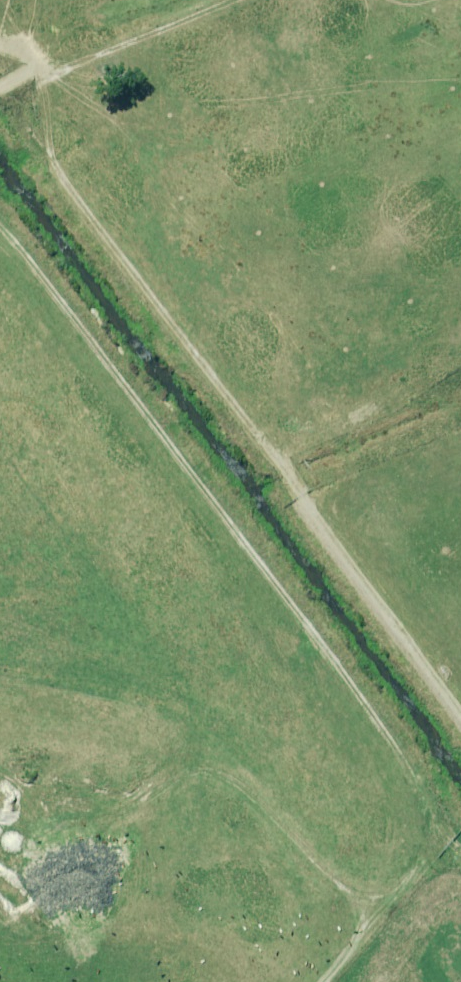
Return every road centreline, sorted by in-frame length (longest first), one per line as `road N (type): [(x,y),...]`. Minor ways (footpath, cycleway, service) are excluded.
road 1 (track): [(460,705),(0,87)]
road 2 (track): [(456,851),(392,861),(311,825),(203,721),(0,670)]
road 3 (track): [(460,854),(375,900),(344,894),(256,800),(195,772),(55,841)]
road 4 (track): [(23,121),(29,96),(56,75),(240,0)]

